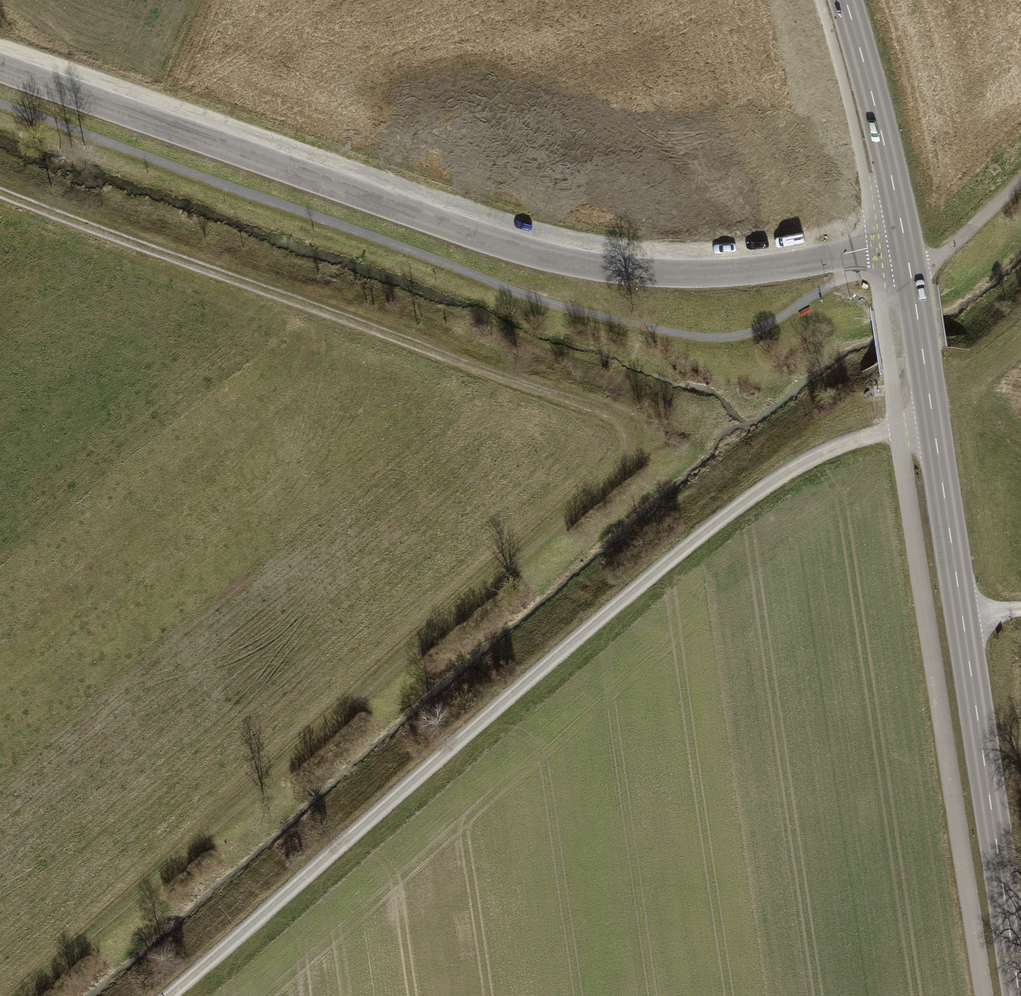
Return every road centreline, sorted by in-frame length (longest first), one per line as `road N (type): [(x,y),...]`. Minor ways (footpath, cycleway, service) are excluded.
road 1 (track): [(0,193),(599,410),(628,423),(633,451),(623,471),(27,995)]
road 2 (track): [(164,995),(588,627),(772,482),(863,439),(934,426)]
road 3 (residential): [(0,67),(561,260),(695,275),(905,241)]
road 4 (tertiary): [(905,241),(1020,995)]
road 5 (tertiary): [(846,0),(905,241)]
road 6 (track): [(910,269),(952,248),(1020,182)]

